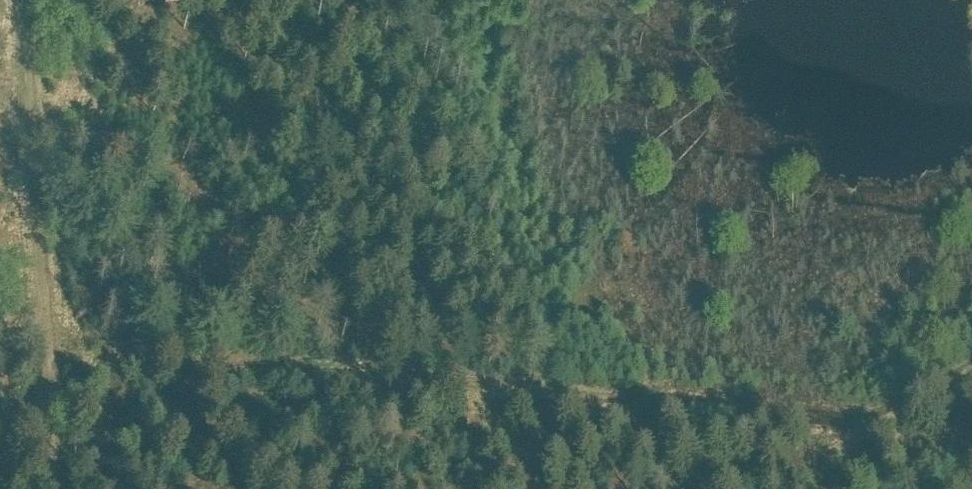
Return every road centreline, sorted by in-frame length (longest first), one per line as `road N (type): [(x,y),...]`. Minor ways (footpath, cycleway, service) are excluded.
road 1 (track): [(0,302),(73,348),(884,418),(971,360)]
road 2 (track): [(20,0),(55,488)]

